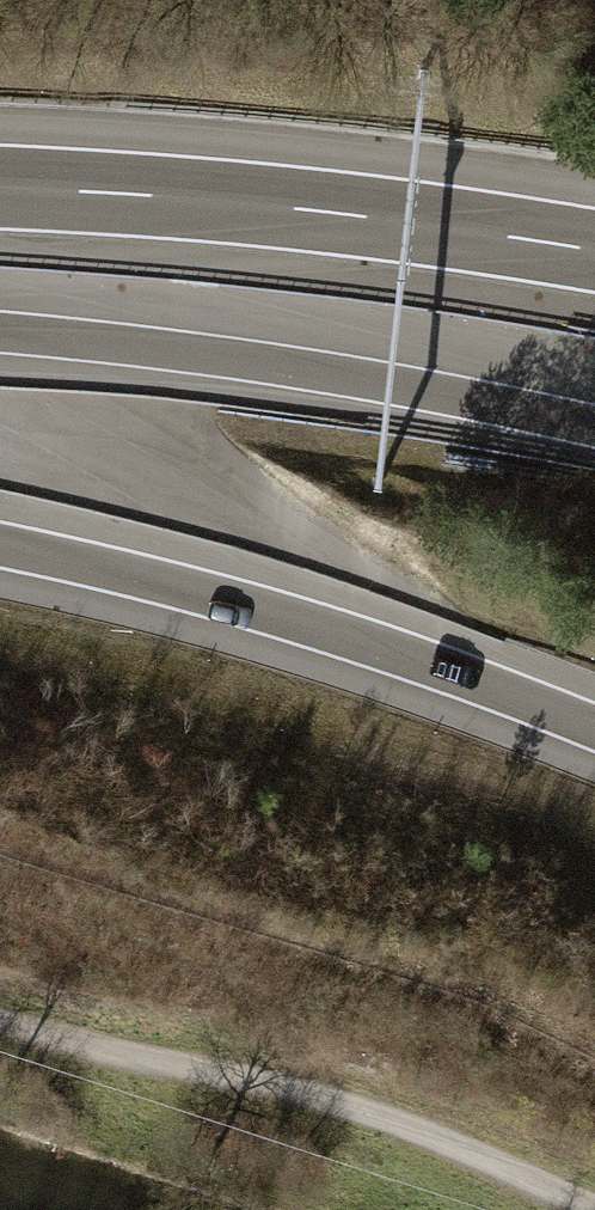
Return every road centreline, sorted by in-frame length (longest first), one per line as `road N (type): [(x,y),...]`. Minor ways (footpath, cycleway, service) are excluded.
road 1 (track): [(594,1208),(370,1099),(88,1046),(0,1018)]
road 2 (motorway): [(0,546),(304,623),(594,729)]
road 3 (motorway): [(0,333),(317,372),(594,427)]
road 4 (motorway): [(594,251),(332,213),(0,188)]

